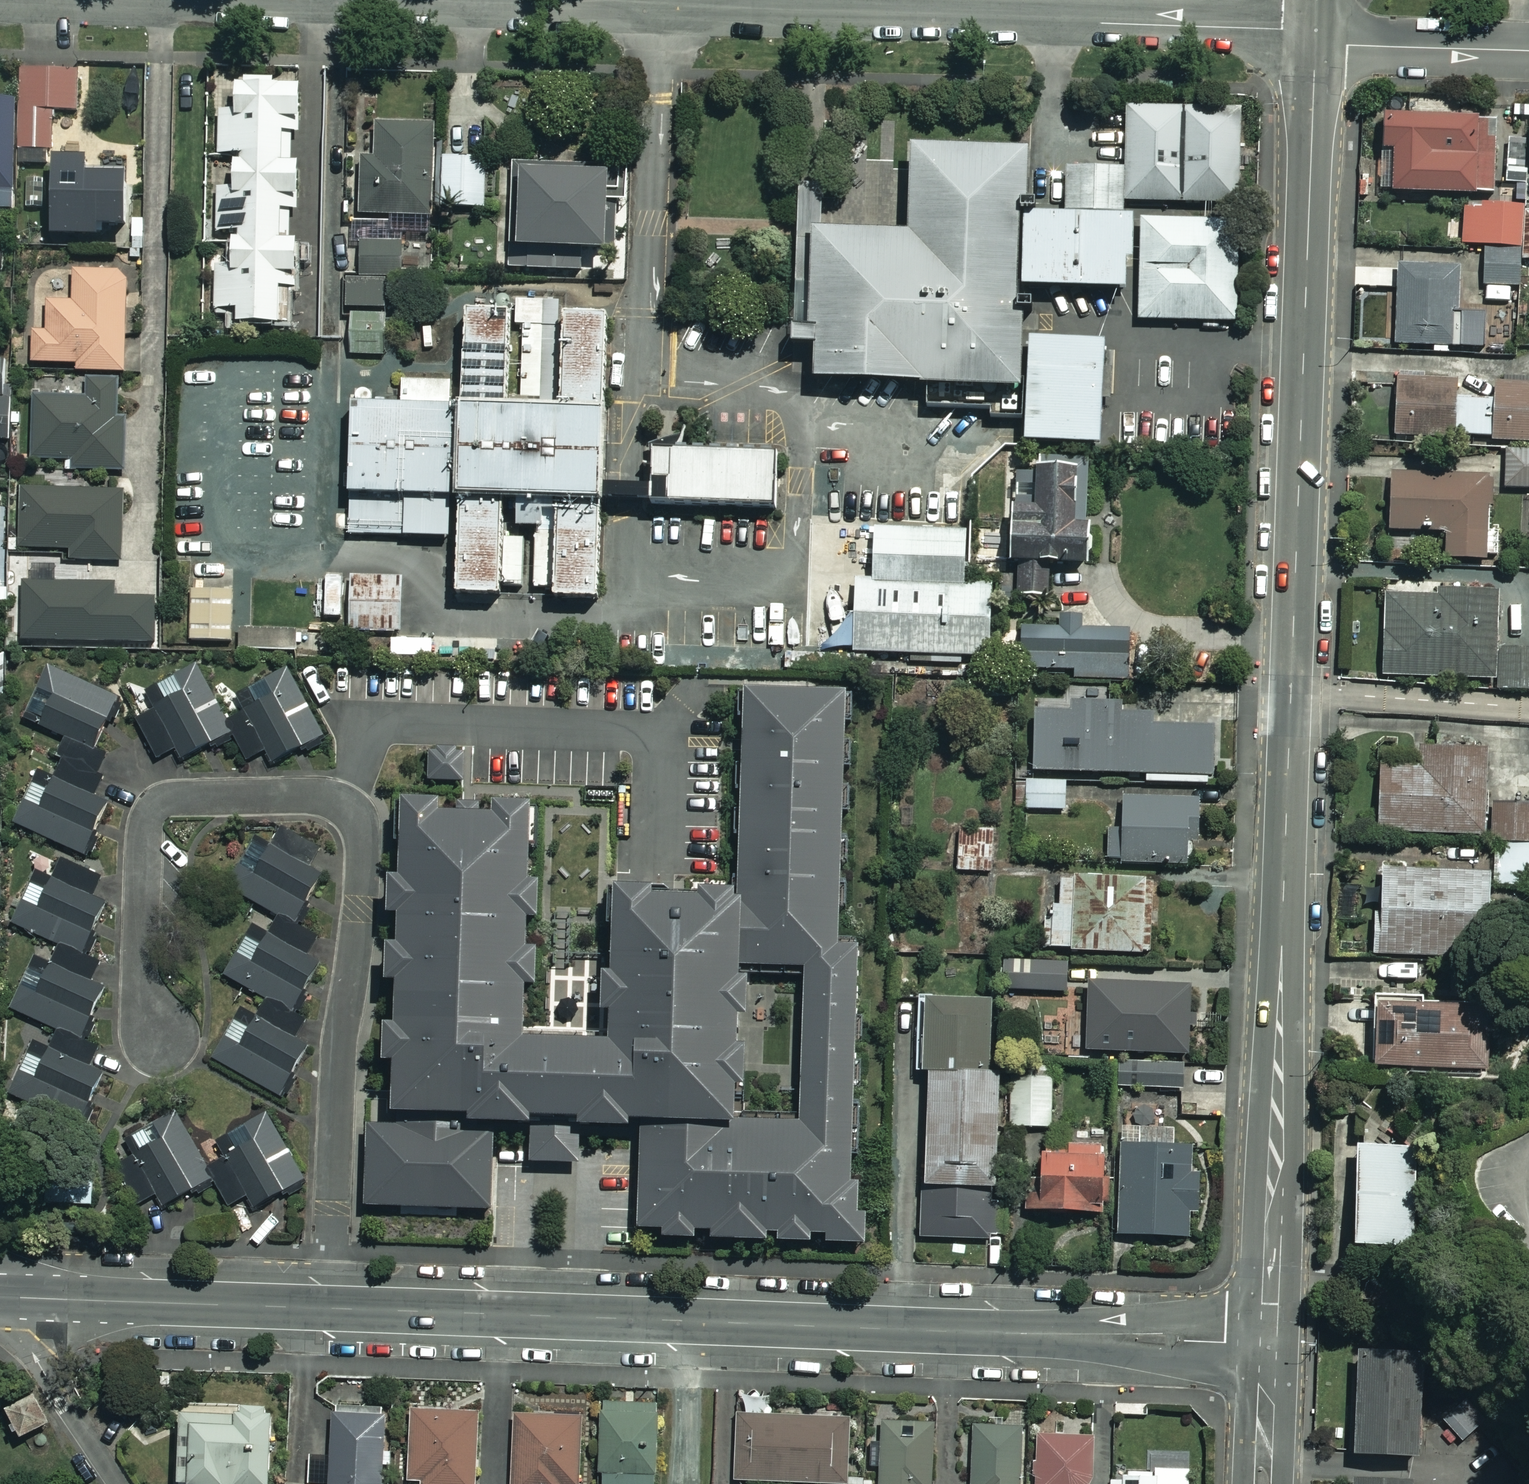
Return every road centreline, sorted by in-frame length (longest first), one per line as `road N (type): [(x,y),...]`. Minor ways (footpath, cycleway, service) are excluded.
road 1 (tertiary): [(1269,1342),(1316,33)]
road 2 (residential): [(244,0),(1316,33)]
road 3 (tertiary): [(692,1321),(0,1298)]
road 4 (tertiary): [(1269,1342),(692,1321)]
road 5 (residential): [(1316,33),(1347,43),(1528,51)]
road 6 (residential): [(118,1483),(0,1313)]
road 7 (residential): [(687,1483),(692,1321)]
road 8 (tertiary): [(1263,1483),(1269,1342)]

